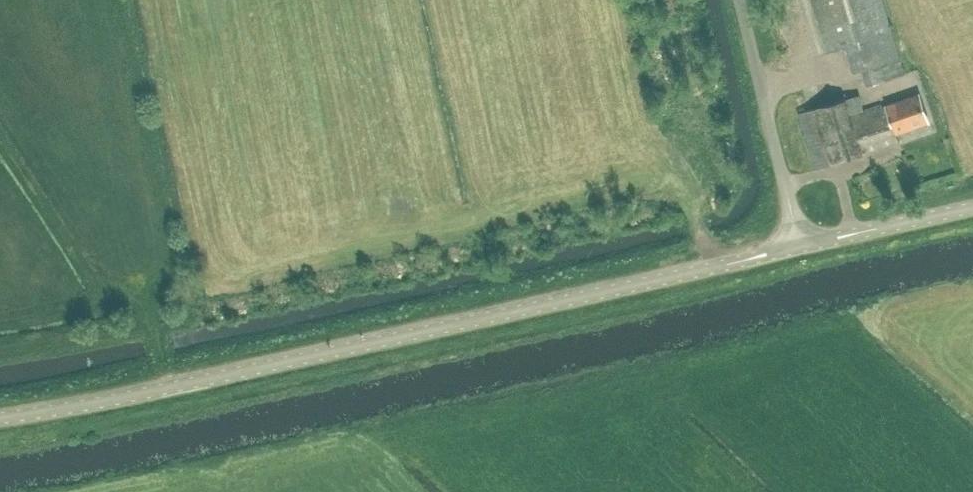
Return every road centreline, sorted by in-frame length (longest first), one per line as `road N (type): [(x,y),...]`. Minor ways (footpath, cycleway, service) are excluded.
road 1 (unclassified): [(0,416),(179,384),(800,242)]
road 2 (unclassified): [(800,242),(742,0)]
road 3 (unclassified): [(800,242),(972,206)]

